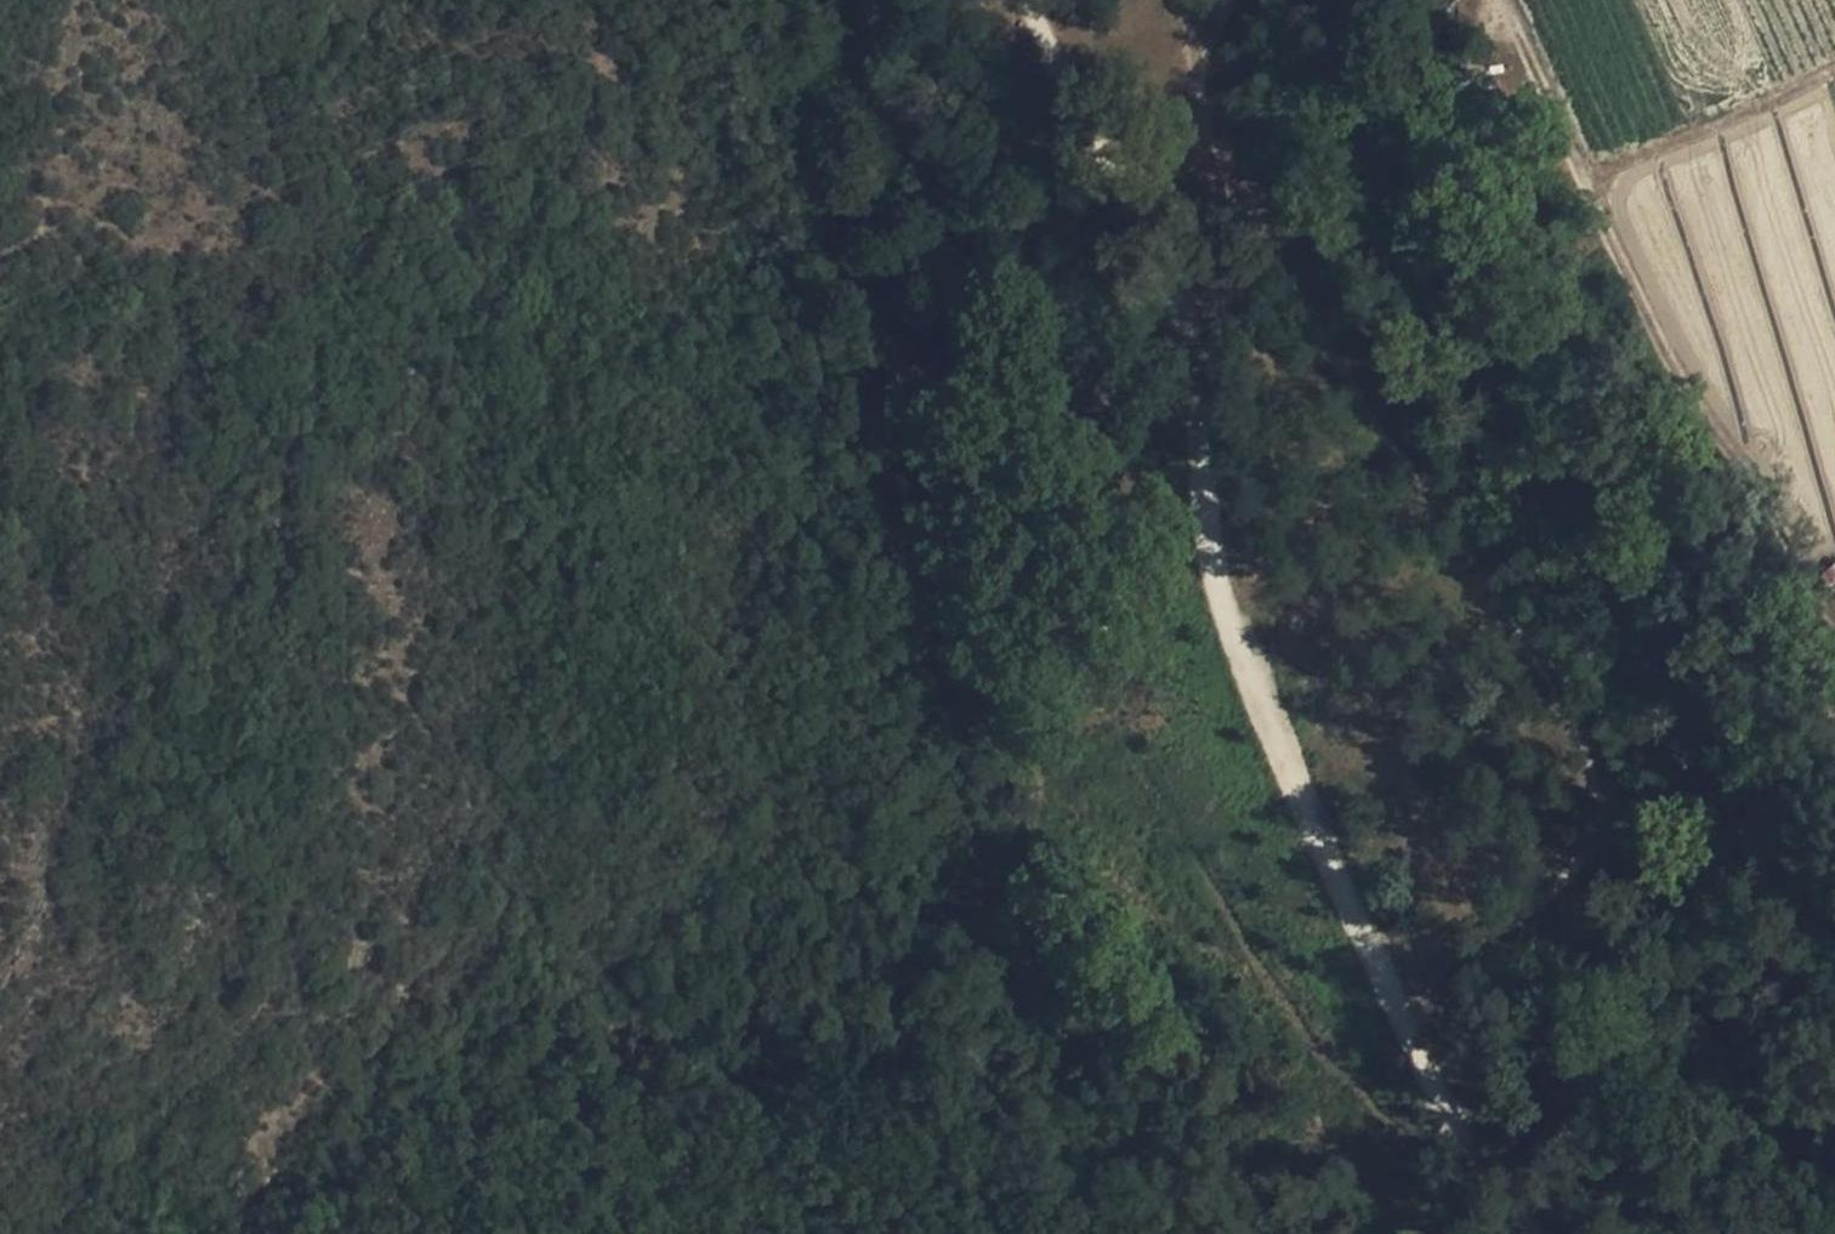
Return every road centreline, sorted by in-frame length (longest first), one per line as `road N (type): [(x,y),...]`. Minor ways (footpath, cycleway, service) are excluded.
road 1 (track): [(1538,1233),(1347,913),(1221,625),(1183,301),(1025,0)]
road 2 (track): [(1505,0),(1603,237),(1811,597),(1834,623)]

